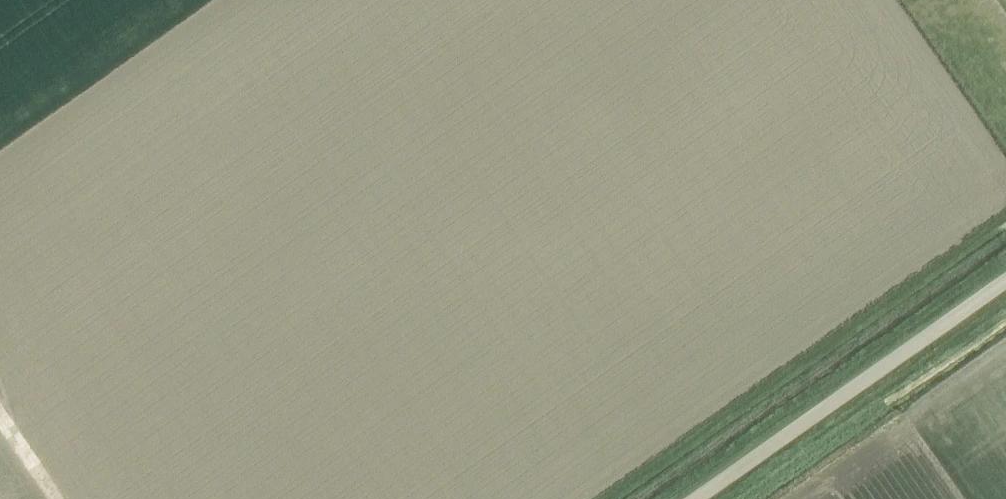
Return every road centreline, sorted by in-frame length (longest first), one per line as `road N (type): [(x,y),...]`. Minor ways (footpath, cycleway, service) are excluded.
road 1 (residential): [(696,498),(1005,281)]

